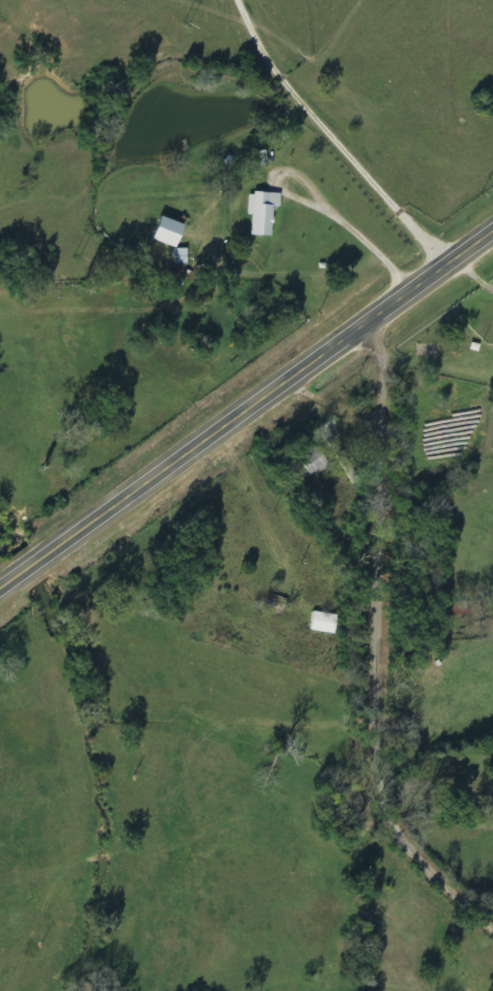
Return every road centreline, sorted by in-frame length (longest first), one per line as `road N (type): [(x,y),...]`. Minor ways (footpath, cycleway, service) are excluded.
road 1 (primary): [(492,237),(0,590)]
road 2 (residential): [(492,893),(429,811),(394,670),(394,475),(376,321)]

